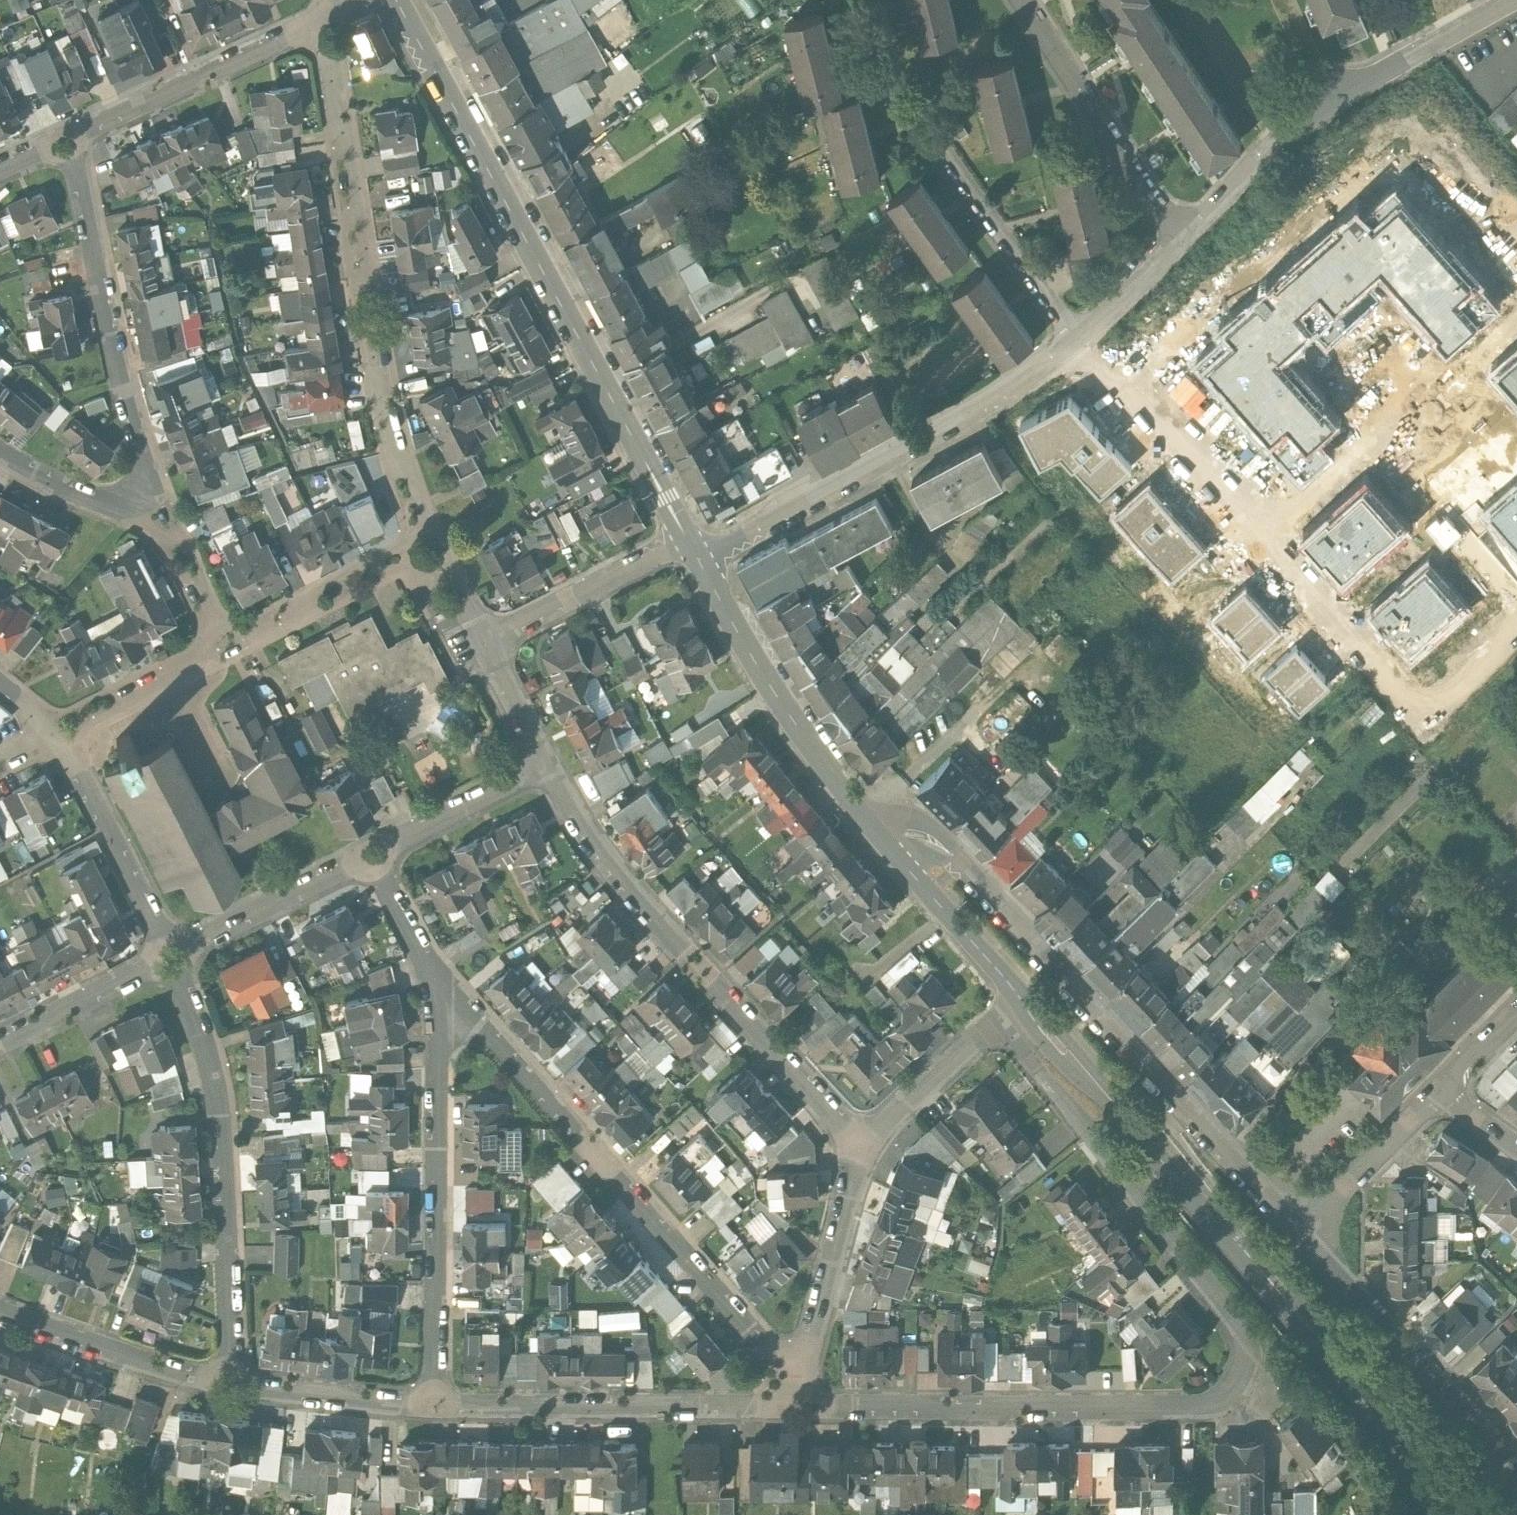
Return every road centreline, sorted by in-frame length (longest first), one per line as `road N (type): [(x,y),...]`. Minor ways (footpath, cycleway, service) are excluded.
road 1 (residential): [(1002,1018),(1246,1318),(1258,1337),(1256,1369),(1239,1391),(1203,1406),(803,1400)]
road 2 (secondary): [(1435,1514),(1405,1458),(1023,1001)]
road 3 (residential): [(1516,623),(1418,716),(1083,342)]
road 4 (secondary): [(686,538),(391,0)]
road 5 (residential): [(1305,1239),(955,854),(917,835),(882,839)]
road 6 (residential): [(803,1384),(442,987)]
road 7 (residential): [(432,529),(390,409),(326,16)]
road 8 (residential): [(862,1144),(617,877),(546,759)]
road 9 (residential): [(702,567),(965,426),(1083,342)]
road 10 (residential): [(227,1381),(221,1153),(208,1069),(168,954)]
road 11 (residential): [(432,1403),(442,987)]
road 12 (residential): [(1198,233),(1310,130),(1516,14)]
road 13 (residential): [(139,496),(73,130)]
road 14 (residential): [(803,1400),(432,1403)]
road 15 (residential): [(1083,342),(862,44)]
road 16 (secondary): [(882,839),(781,703),(702,567)]
road 17 (residential): [(1516,1467),(1305,1239)]
road 18 (residential): [(1198,233),(1032,0)]
road 19 (residential): [(73,130),(326,16)]
road 20 (residential): [(168,954),(87,783),(48,731)]
road 21 (residential): [(862,1144),(803,1384)]
road 22 (residential): [(432,529),(213,640)]
road 23 (residential): [(227,1381),(0,1304)]
road 24 (residential): [(370,853),(168,954)]
road 25 (residential): [(484,637),(686,538)]
road 26 (secondary): [(1023,1001),(882,839)]
road 27 (residential): [(432,1403),(227,1381)]
road 28 (residential): [(1305,1239),(1449,1093)]
road 29 (residential): [(546,759),(370,853)]
road 30 (residential): [(213,640),(48,731)]
road 31 (residential): [(1002,1018),(862,1144)]
road 32 (residential): [(168,954),(0,1037)]
road 33 (residential): [(213,640),(171,529),(139,496)]
road 34 (residential): [(1083,342),(1198,233)]
road 35 (residential): [(442,987),(370,853)]
road 36 (residential): [(139,496),(89,489),(0,442)]
road 37 (residential): [(546,759),(484,637)]

